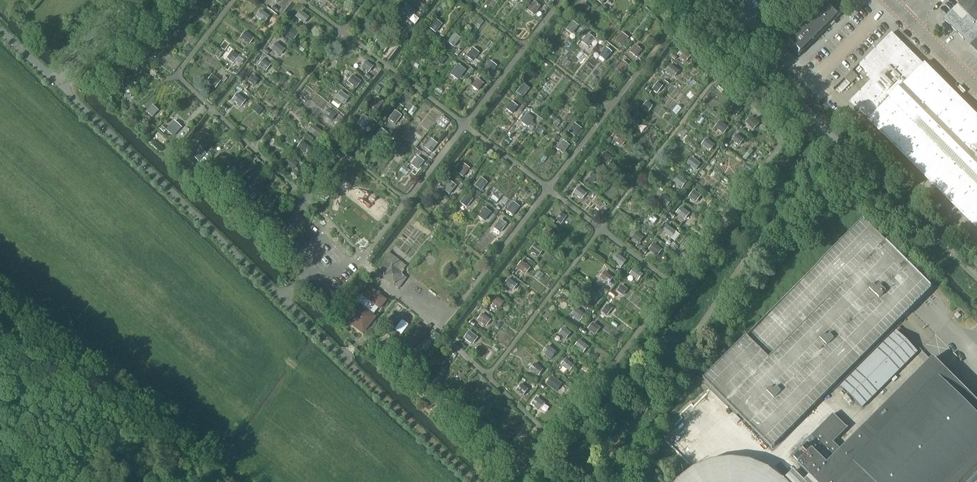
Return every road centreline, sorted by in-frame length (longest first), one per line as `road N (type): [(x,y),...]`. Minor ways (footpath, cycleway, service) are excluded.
road 1 (unclassified): [(60,83),(349,365)]

